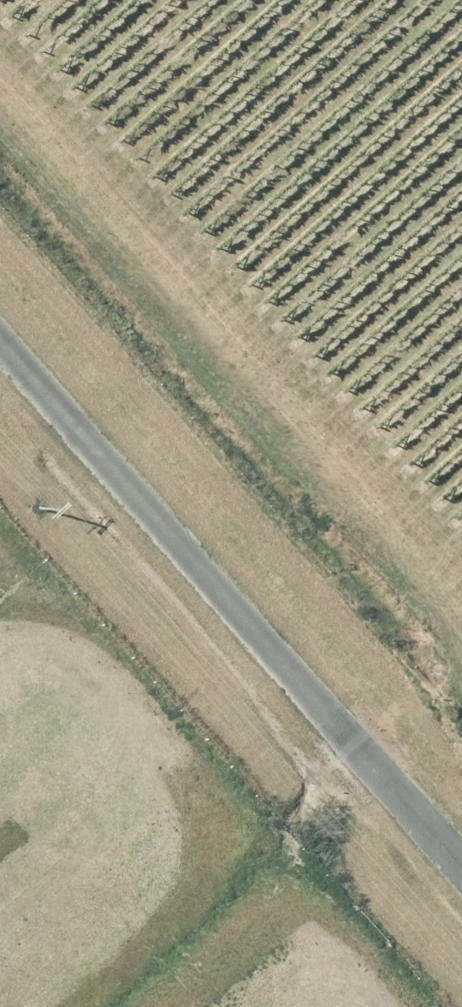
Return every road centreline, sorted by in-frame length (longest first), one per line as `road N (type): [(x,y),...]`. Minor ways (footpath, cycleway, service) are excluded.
road 1 (unclassified): [(461,864),(0,347)]
road 2 (track): [(461,589),(0,86)]

